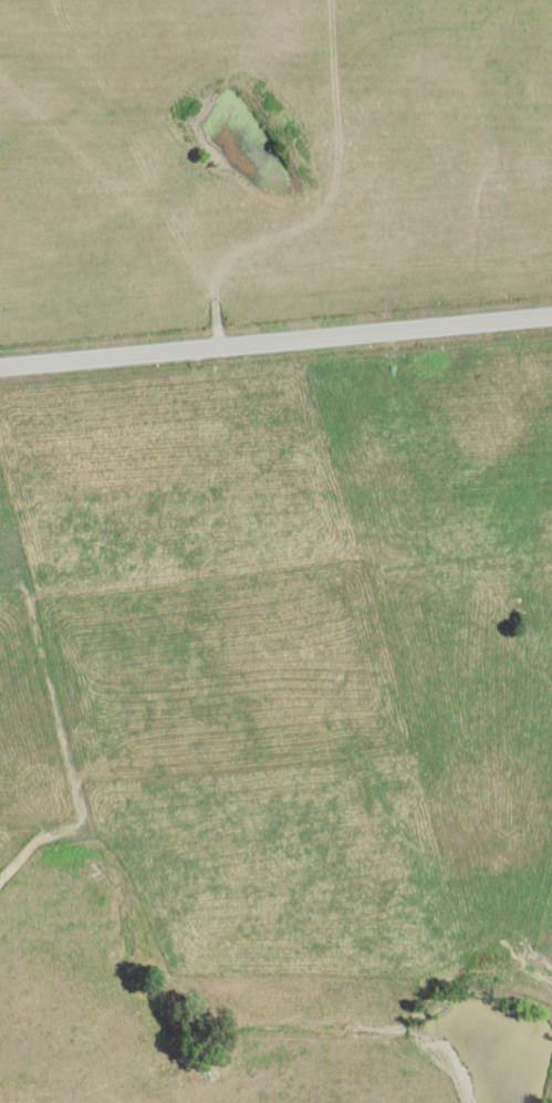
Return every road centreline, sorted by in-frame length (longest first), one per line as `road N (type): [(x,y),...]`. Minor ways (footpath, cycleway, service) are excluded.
road 1 (secondary): [(0,374),(551,330)]
road 2 (residential): [(0,885),(53,833),(79,829),(91,814),(34,586)]

